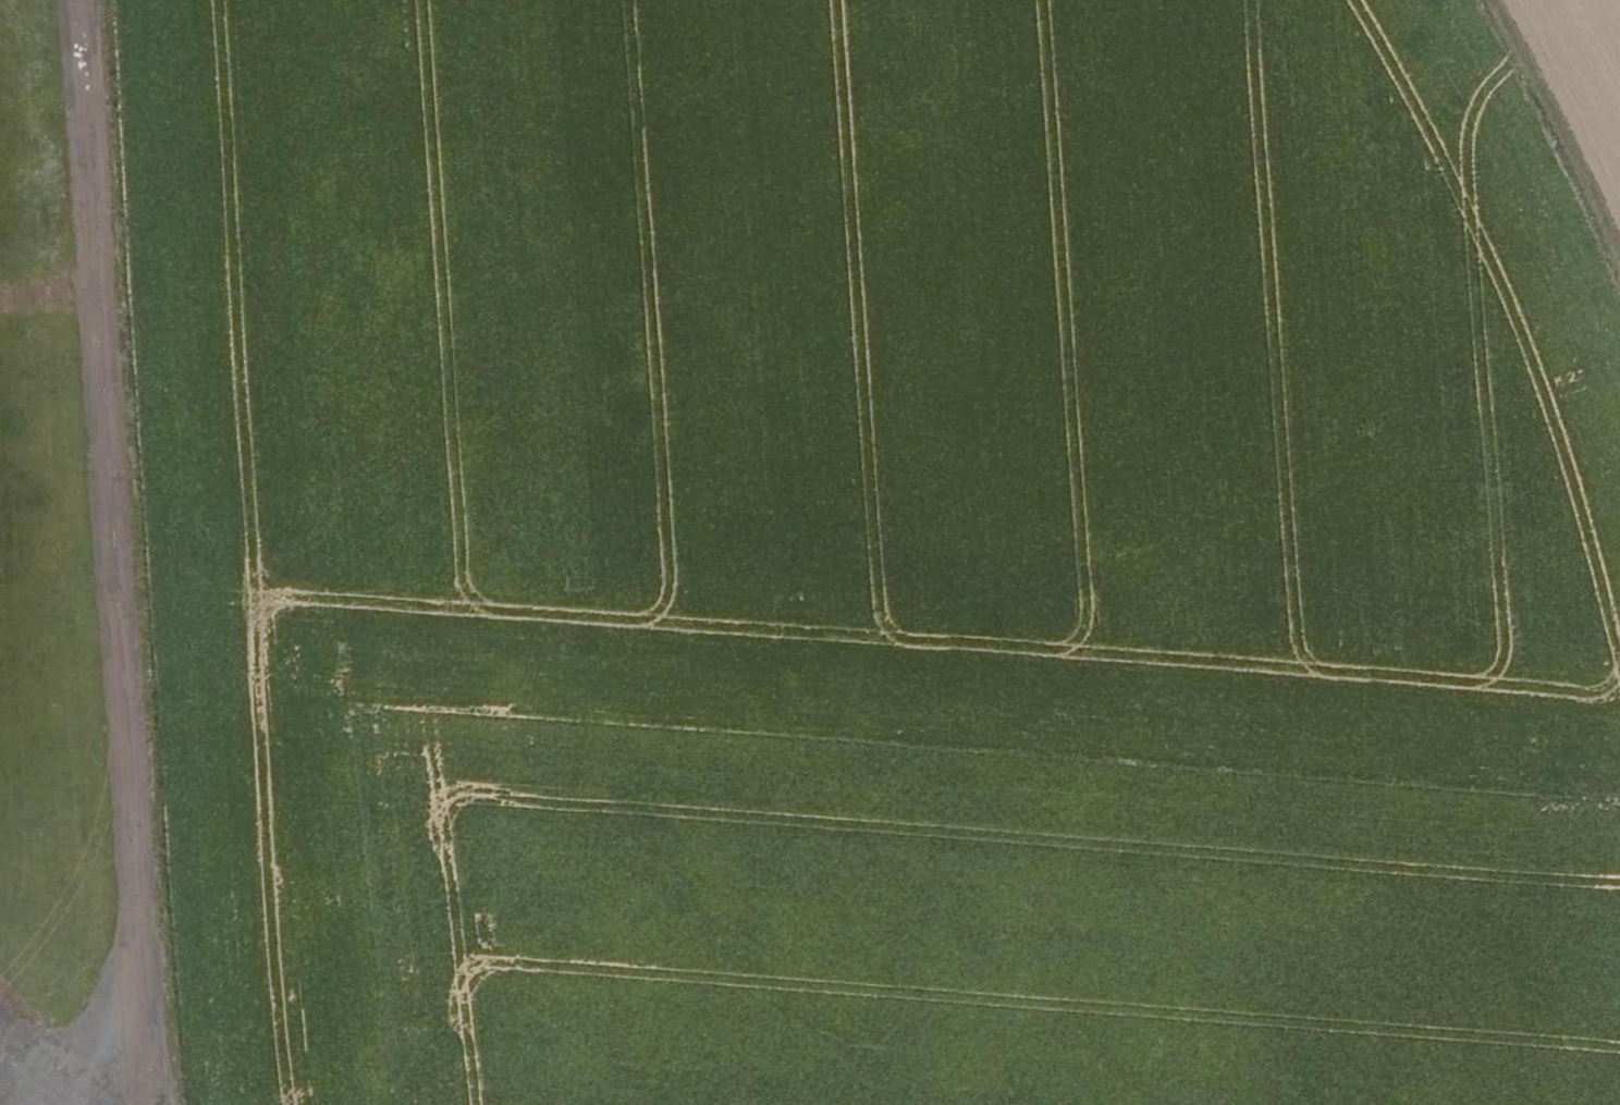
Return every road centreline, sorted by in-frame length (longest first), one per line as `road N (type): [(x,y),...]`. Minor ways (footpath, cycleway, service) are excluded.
road 1 (track): [(1619,266),(1485,0)]

